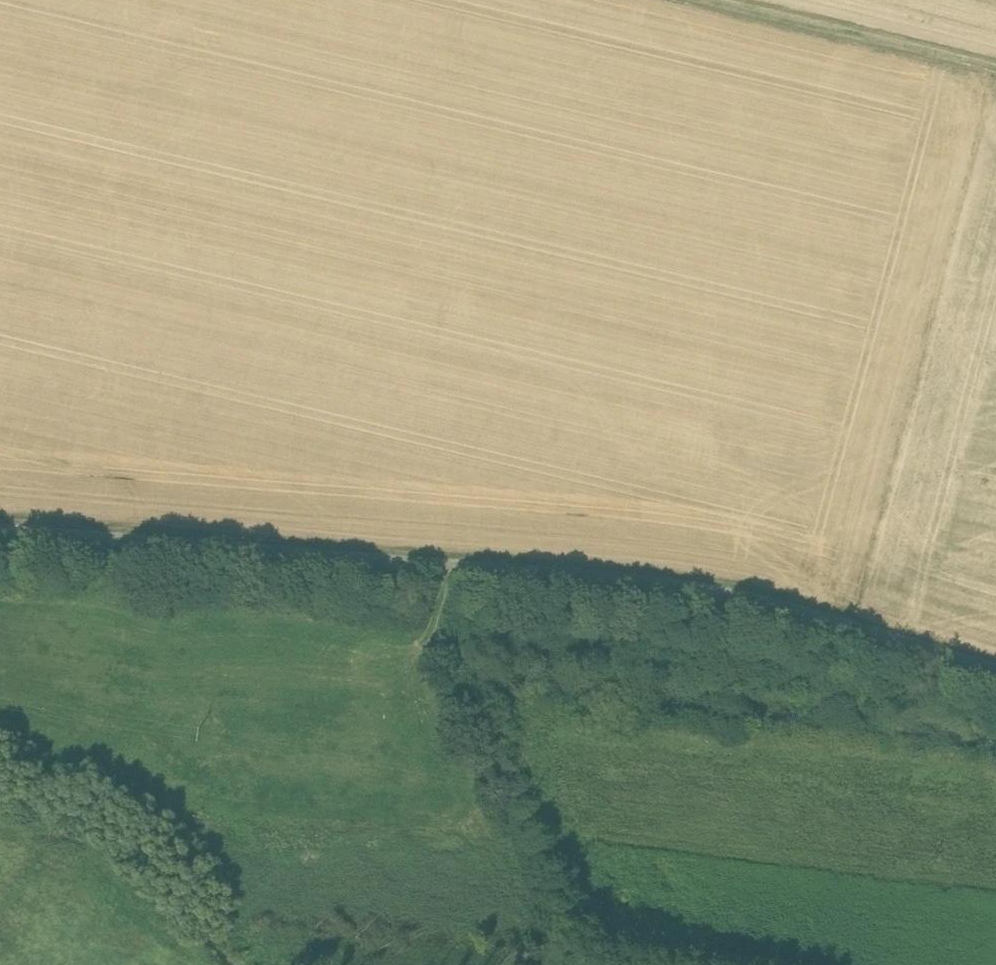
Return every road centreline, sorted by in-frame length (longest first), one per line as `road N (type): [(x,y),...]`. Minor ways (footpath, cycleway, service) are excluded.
road 1 (unclassified): [(995,667),(750,595),(608,574),(0,528)]
road 2 (track): [(995,67),(719,0)]

